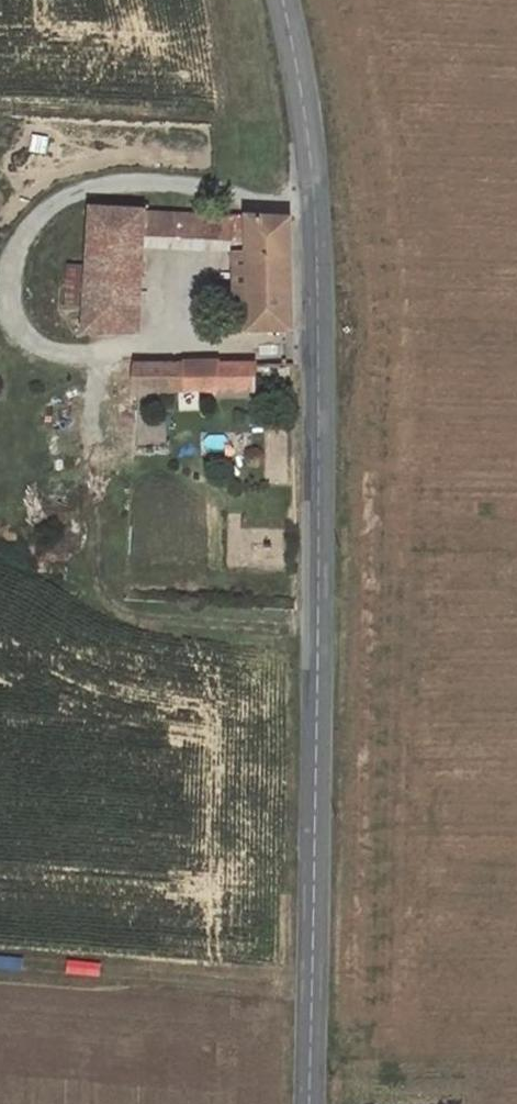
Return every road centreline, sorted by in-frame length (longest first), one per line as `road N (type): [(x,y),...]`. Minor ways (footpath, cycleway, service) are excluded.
road 1 (tertiary): [(309,1103),(314,205),(282,0)]
road 2 (track): [(317,626),(149,620),(118,609),(97,573),(94,379),(84,357),(42,350),(17,323),(8,282),(15,243),(36,214),(68,195),(115,183),(173,183),(267,206),(314,205)]

